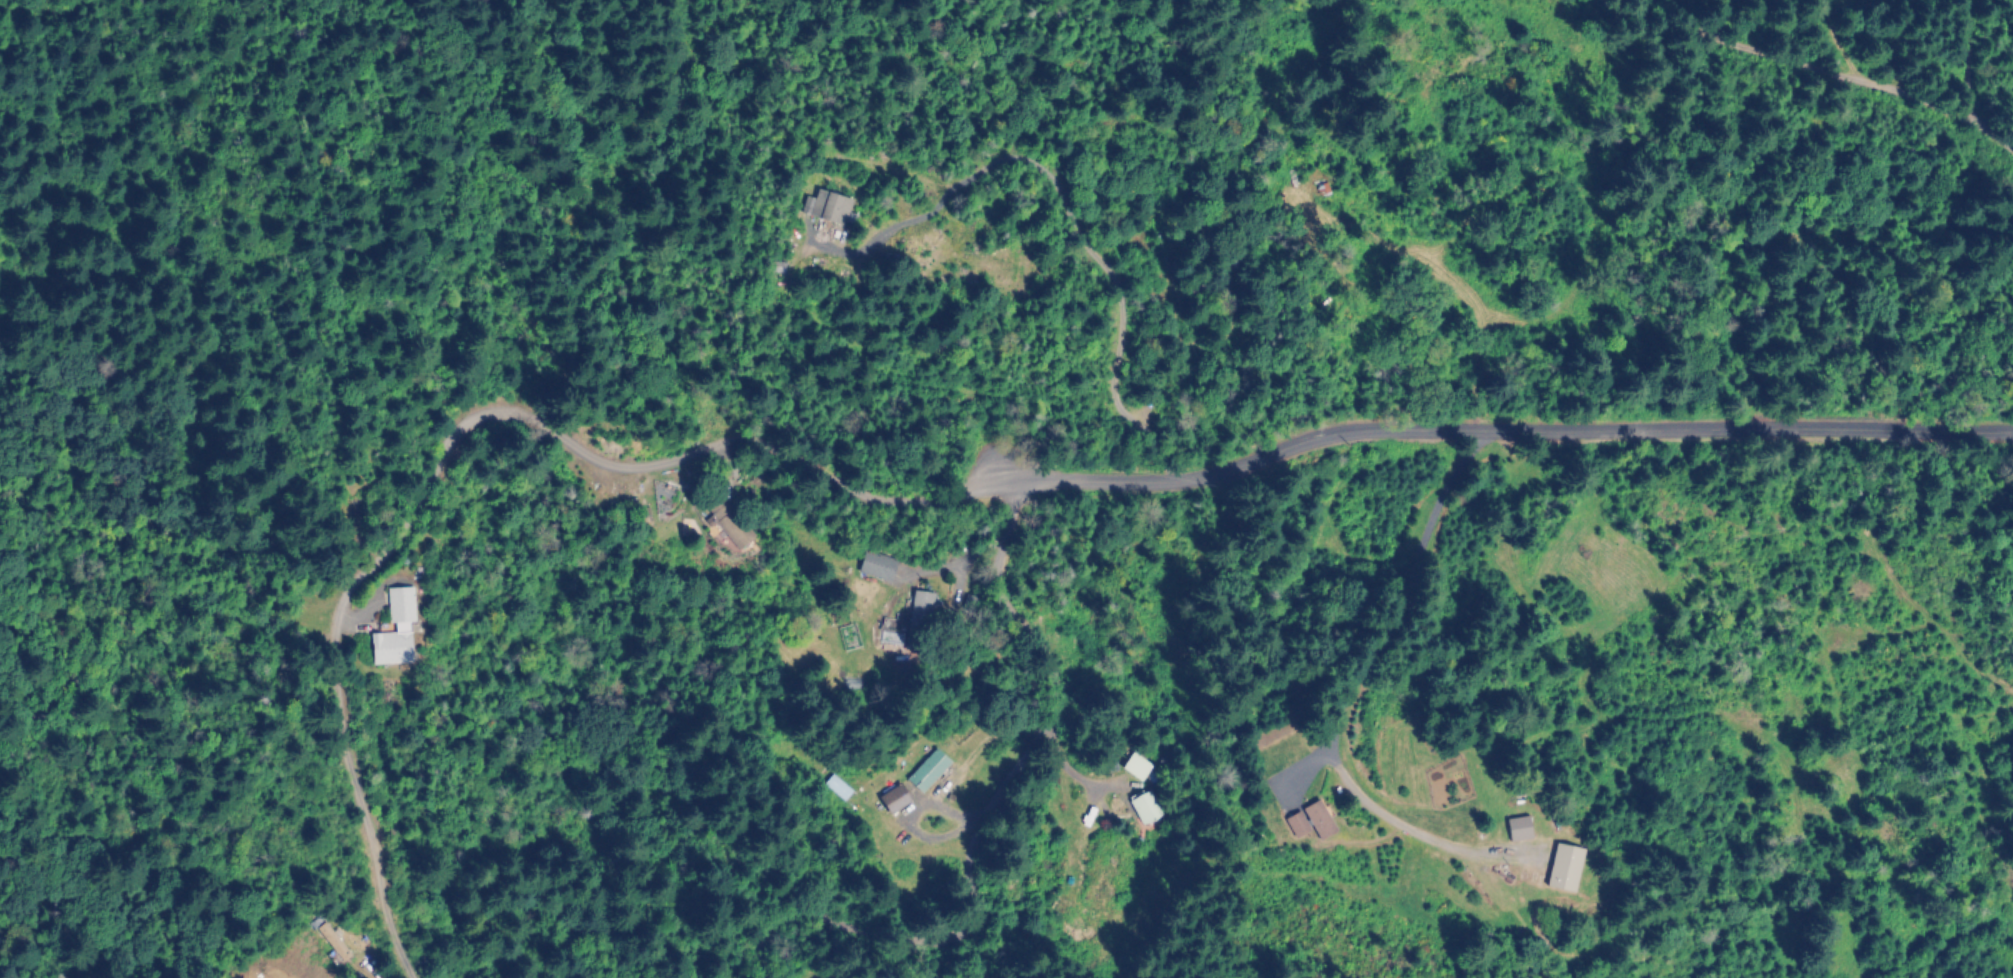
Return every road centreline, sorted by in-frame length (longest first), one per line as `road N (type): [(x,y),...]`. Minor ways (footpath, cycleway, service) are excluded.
road 1 (residential): [(778,445),(803,451),(862,494),(915,501),(1059,481),(1197,486),(1320,444),(1366,439),(2012,432)]
road 2 (track): [(2012,143),(1931,98),(1688,20),(1661,0)]

